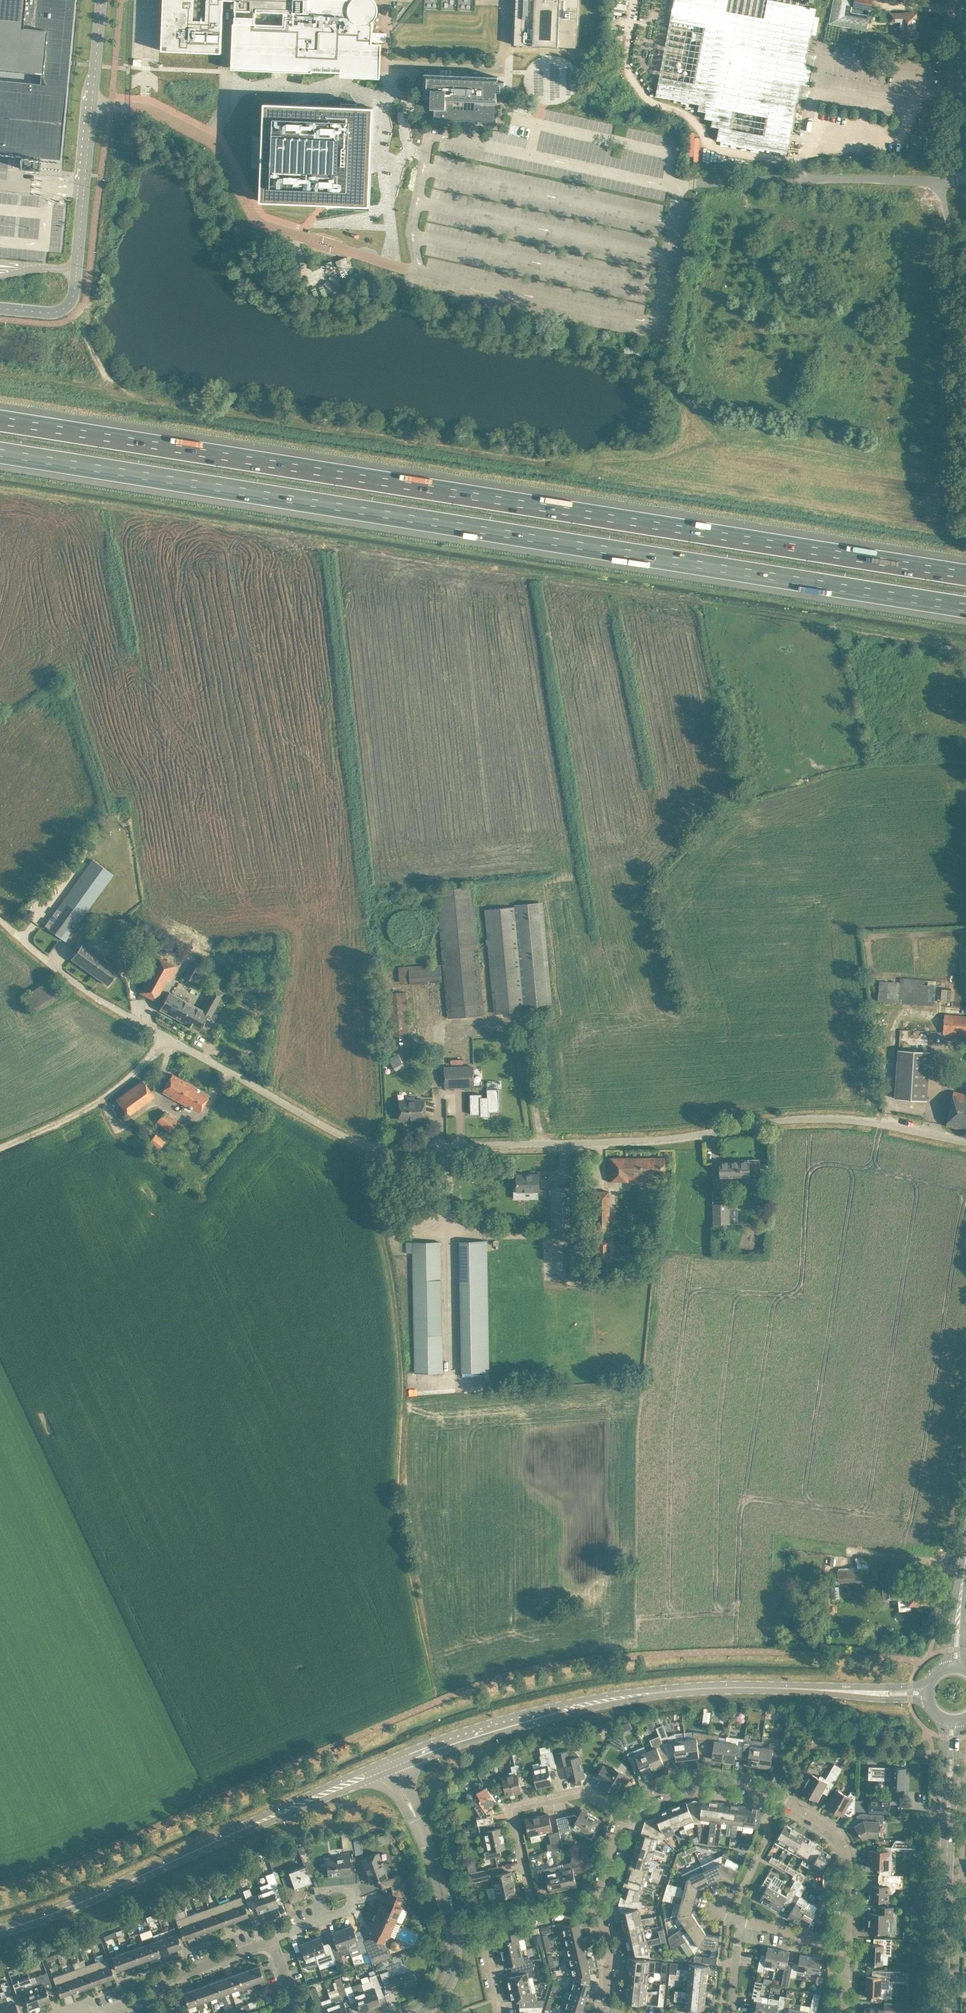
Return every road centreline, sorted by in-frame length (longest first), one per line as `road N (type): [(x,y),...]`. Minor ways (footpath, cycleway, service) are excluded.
road 1 (motorway): [(965,574),(0,418)]
road 2 (motorway): [(0,455),(965,608)]
road 3 (unclassified): [(965,1142),(828,1118),(662,1139),(374,1146),(169,1038)]
road 4 (tertiary): [(925,1693),(646,1693),(475,1733),(392,1764)]
road 5 (tertiary): [(392,1764),(0,1930)]
road 6 (residential): [(625,1816),(644,1796),(702,1779),(760,1788),(824,1823),(848,1857),(847,1948)]
road 7 (tertiary): [(942,2012),(951,1721)]
road 8 (unclassified): [(101,0),(75,287)]
road 9 (unclassified): [(965,452),(940,181)]
road 10 (unclassified): [(940,181),(694,185)]
road 11 (residential): [(536,1915),(514,1809),(583,1792),(625,1816)]
road 12 (track): [(169,1038),(77,983),(0,918)]
road 13 (track): [(169,1038),(98,1102),(0,1147)]
road 14 (unclassified): [(452,1934),(392,1764)]
road 15 (residential): [(162,1993),(171,1976),(270,1944)]

